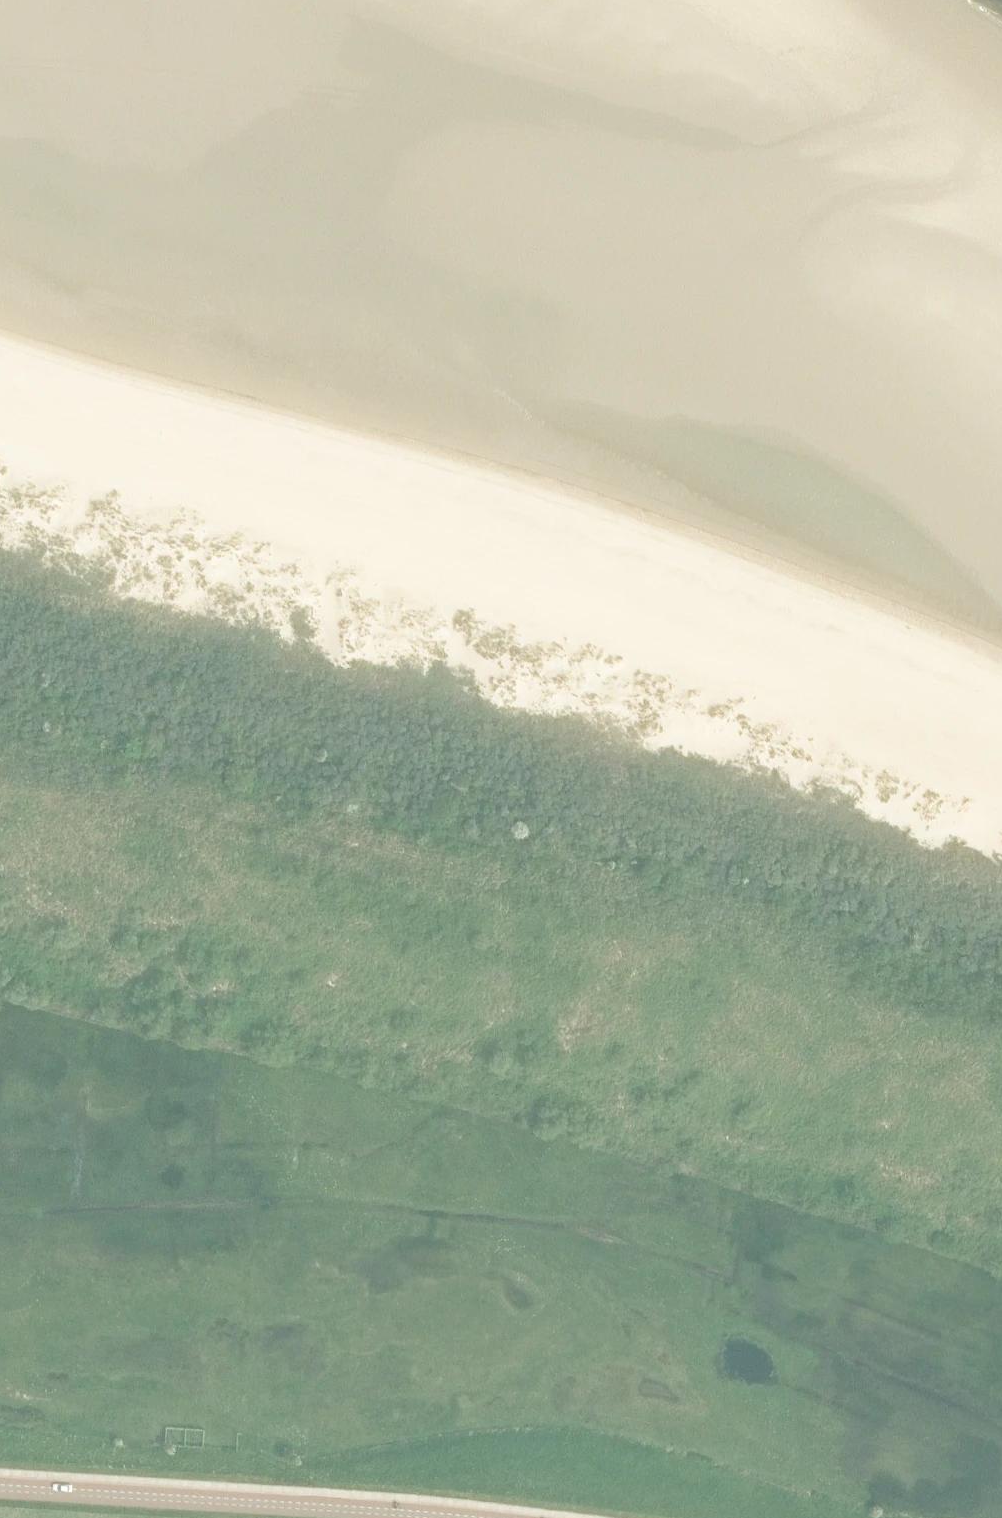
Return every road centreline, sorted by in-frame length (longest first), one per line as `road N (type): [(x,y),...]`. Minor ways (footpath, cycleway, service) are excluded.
road 1 (tertiary): [(460,1517),(0,1486)]

